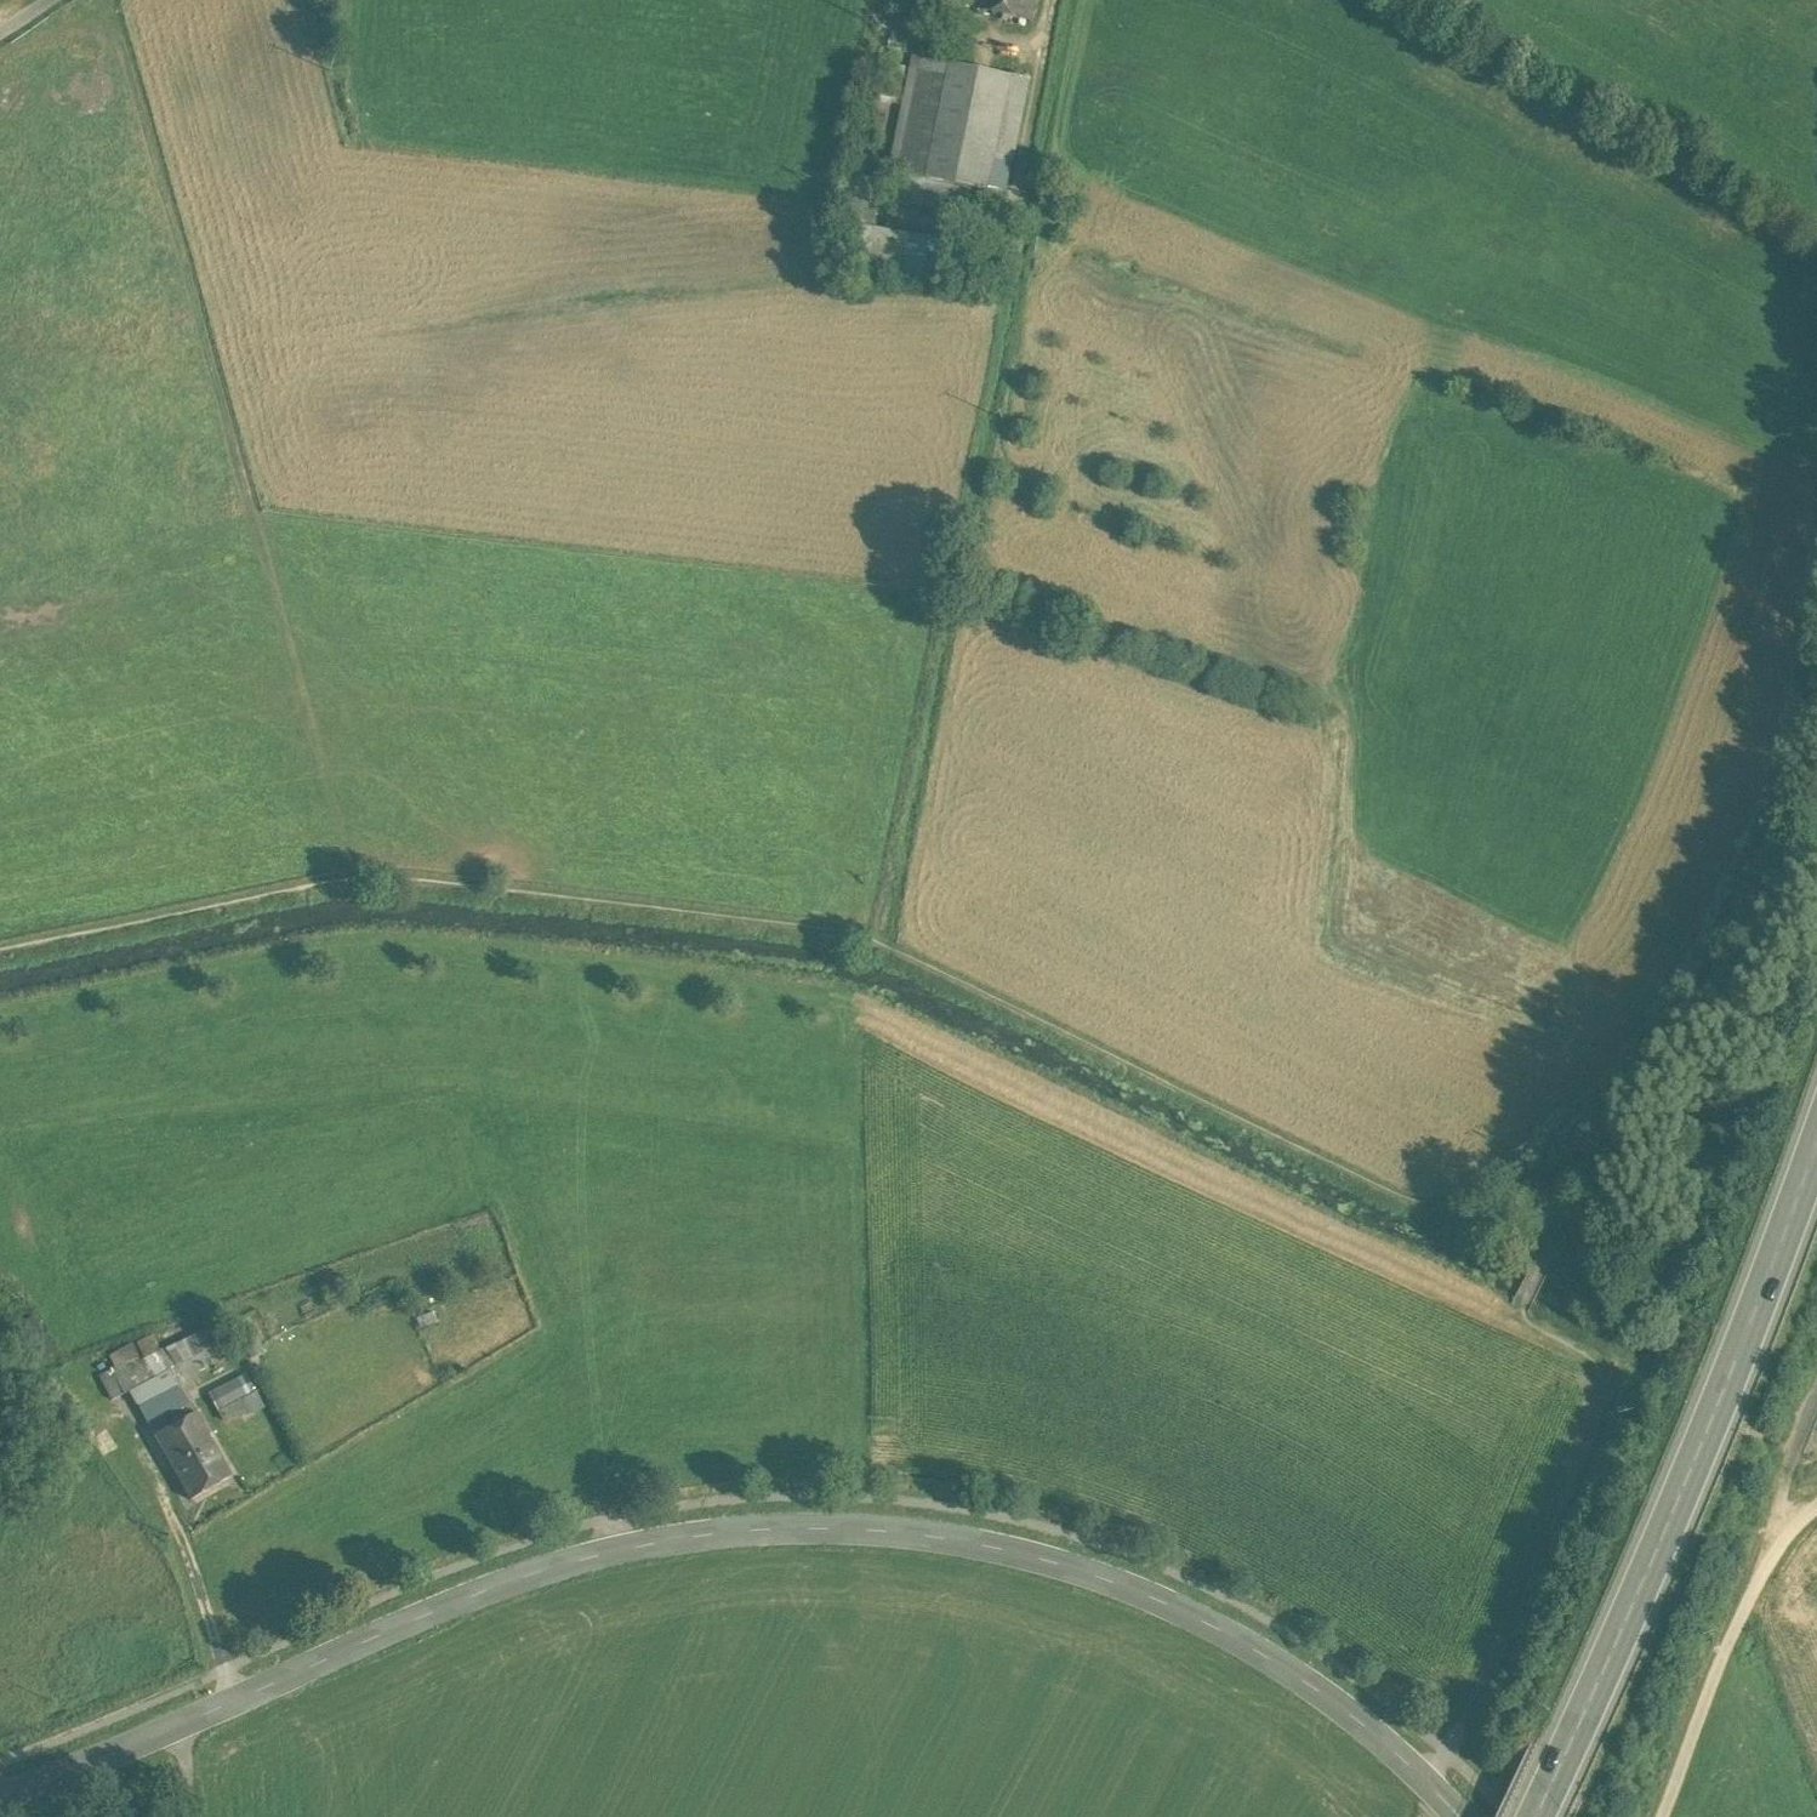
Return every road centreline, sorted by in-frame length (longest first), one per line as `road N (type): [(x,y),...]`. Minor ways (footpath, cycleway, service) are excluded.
road 1 (tertiary): [(0,1790),(519,1576),(600,1552),(814,1524),(1010,1548),(1196,1614),(1356,1707),(1468,1816)]
road 2 (secondary): [(1816,1143),(1707,1436),(1538,1816)]
road 3 (track): [(1427,1770),(1611,1355),(1558,1330)]
road 4 (track): [(1429,0),(1816,209)]
road 5 (track): [(1816,1512),(1775,1544),(1662,1816)]
road 6 (track): [(125,1406),(186,1502),(244,1693)]
road 7 (track): [(1775,1544),(1816,1400)]

